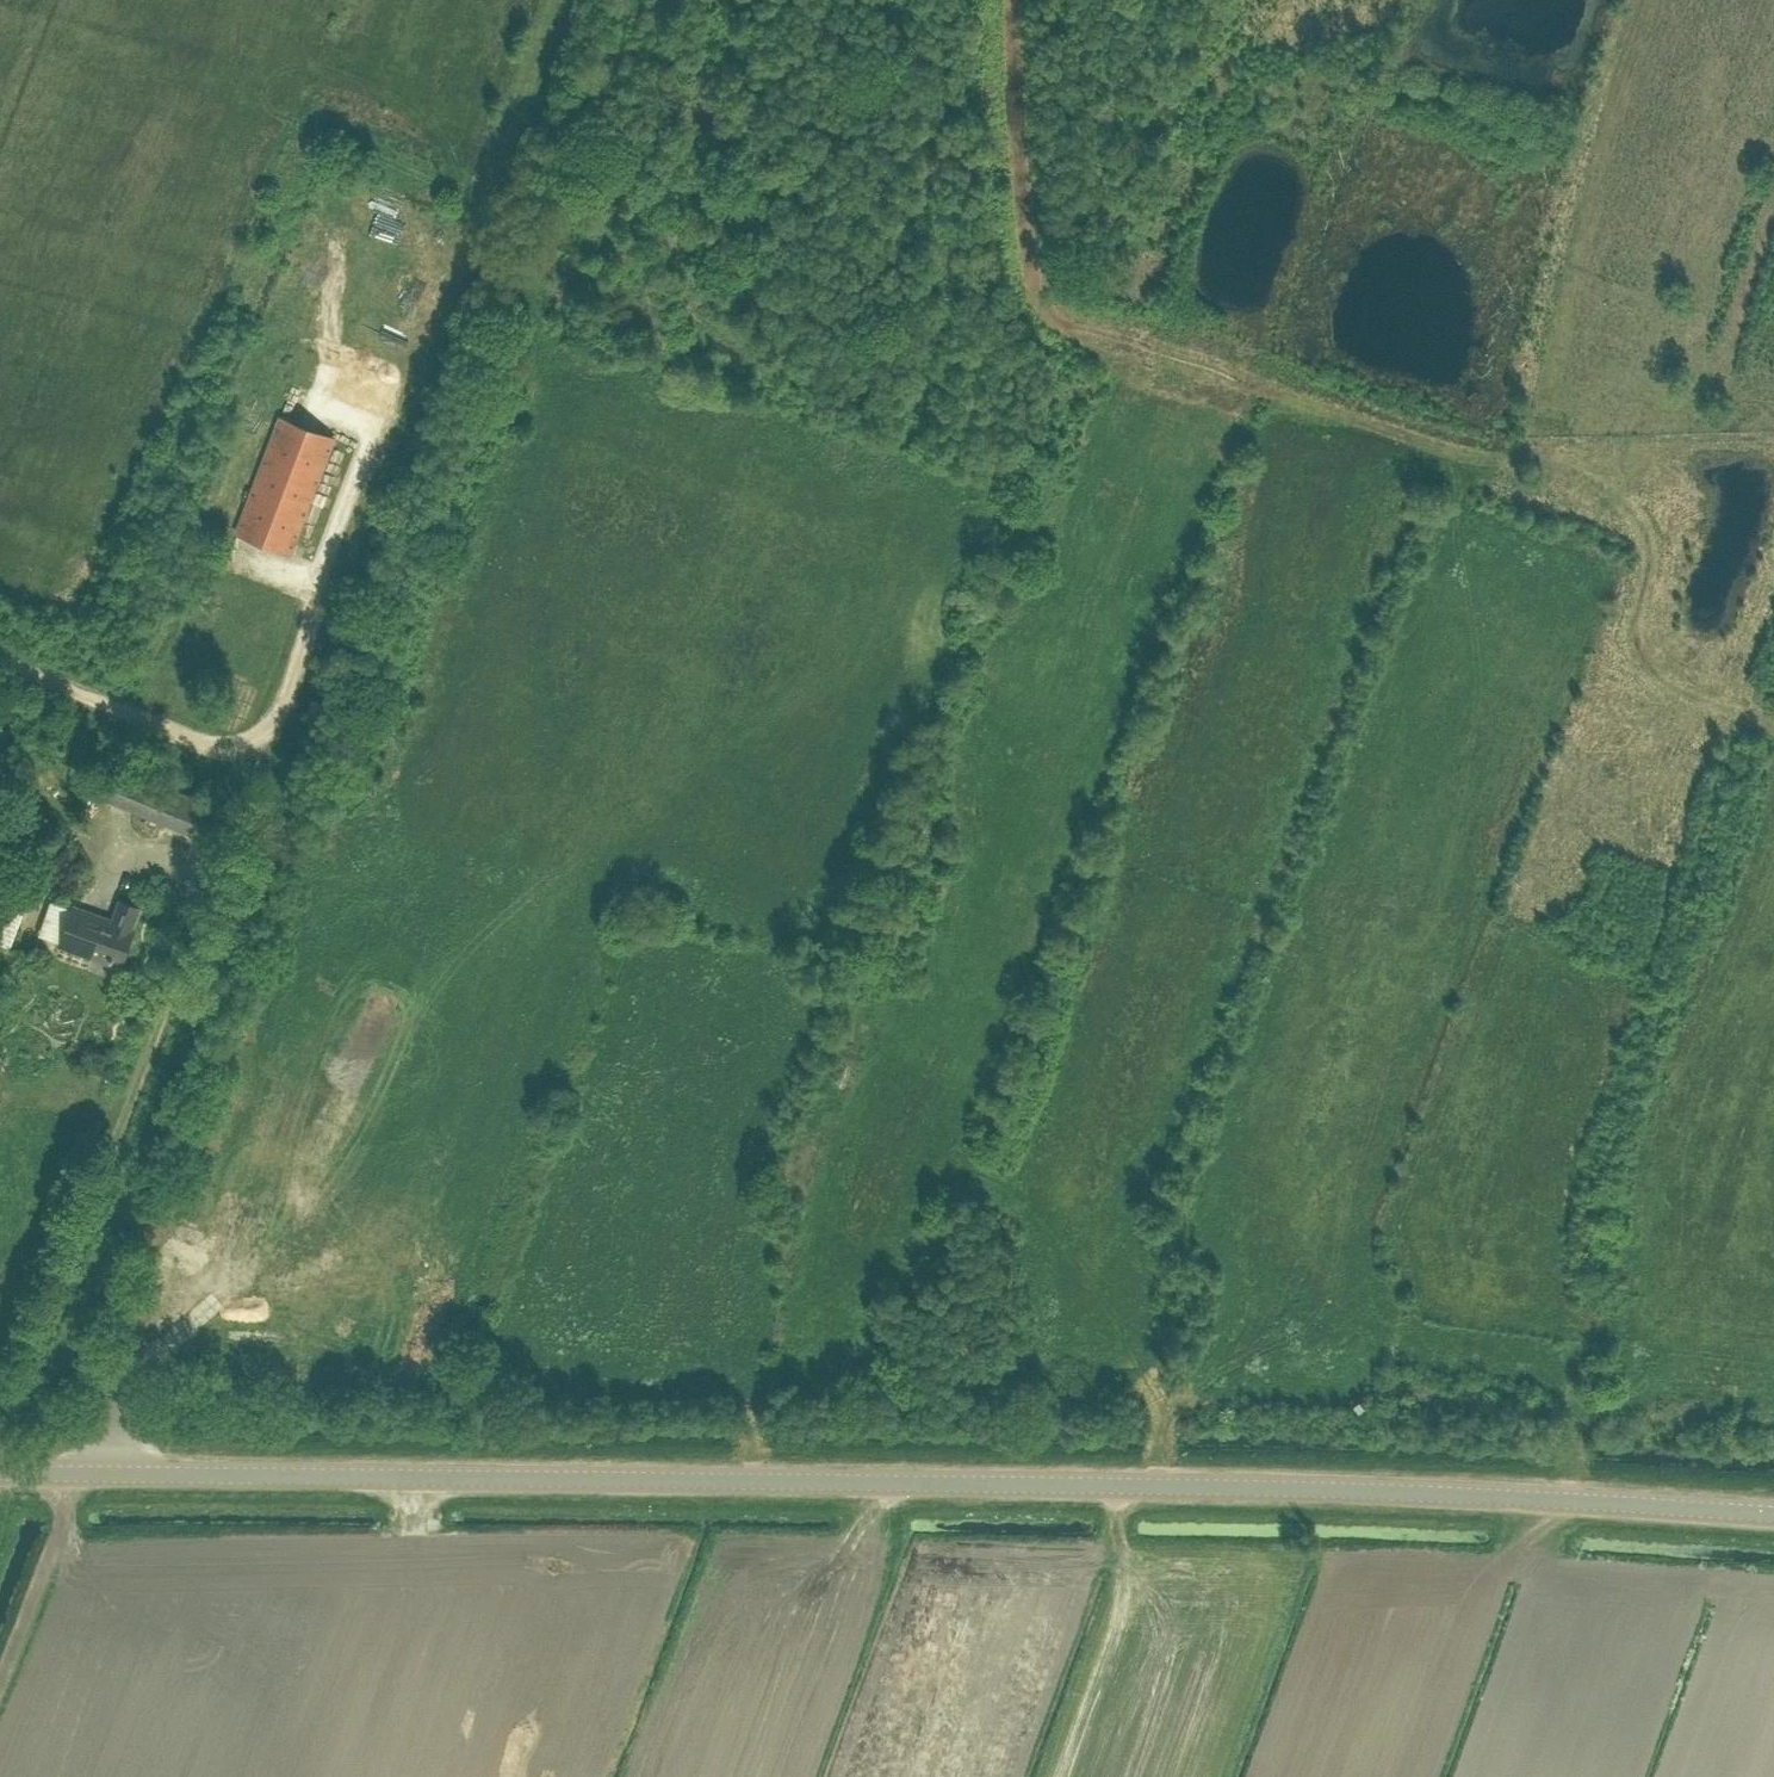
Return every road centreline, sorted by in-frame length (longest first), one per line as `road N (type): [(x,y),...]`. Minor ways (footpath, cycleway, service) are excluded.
road 1 (unclassified): [(1773,1514),(1290,1486),(0,1472)]

